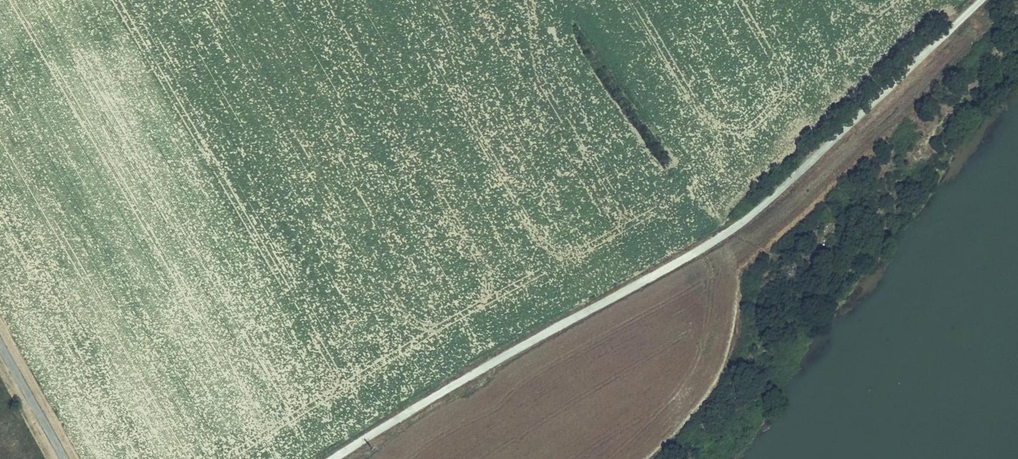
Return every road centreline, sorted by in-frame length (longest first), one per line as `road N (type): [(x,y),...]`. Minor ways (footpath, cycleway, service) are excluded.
road 1 (residential): [(65,458),(0,341)]

